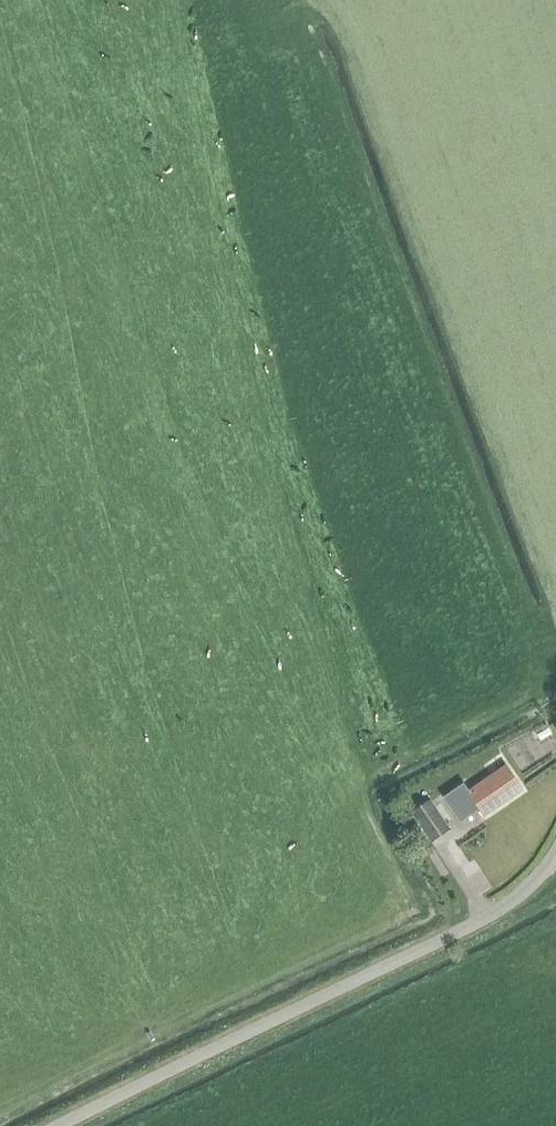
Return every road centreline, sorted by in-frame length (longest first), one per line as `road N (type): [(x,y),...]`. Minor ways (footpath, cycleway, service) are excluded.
road 1 (unclassified): [(57,1125),(490,914),(542,876),(555,851)]

